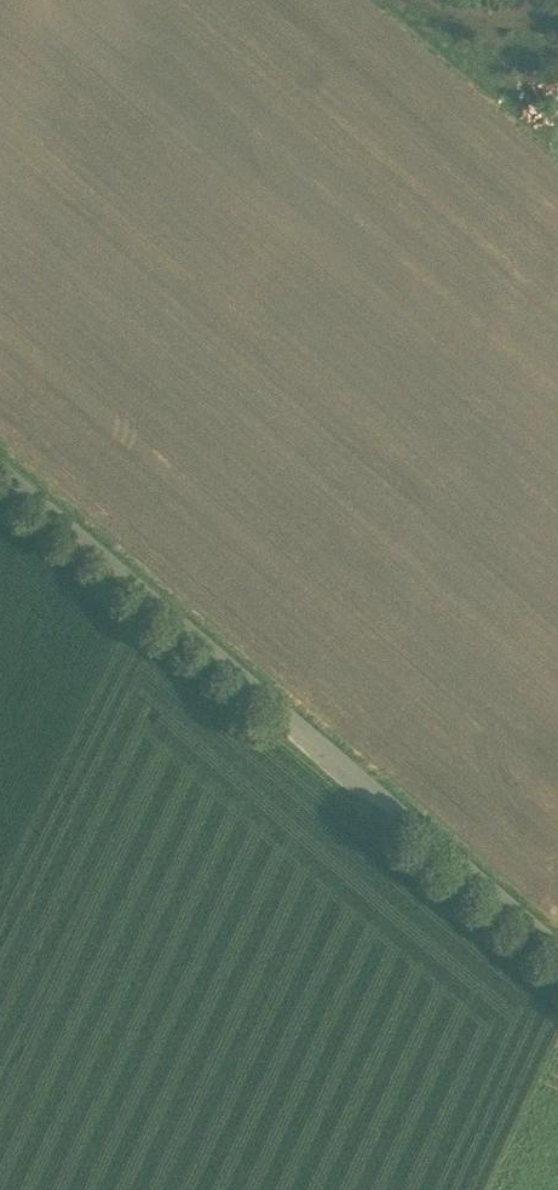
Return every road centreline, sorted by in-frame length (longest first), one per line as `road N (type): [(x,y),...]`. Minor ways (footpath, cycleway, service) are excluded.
road 1 (unclassified): [(557,930),(485,855),(213,654),(0,456)]

